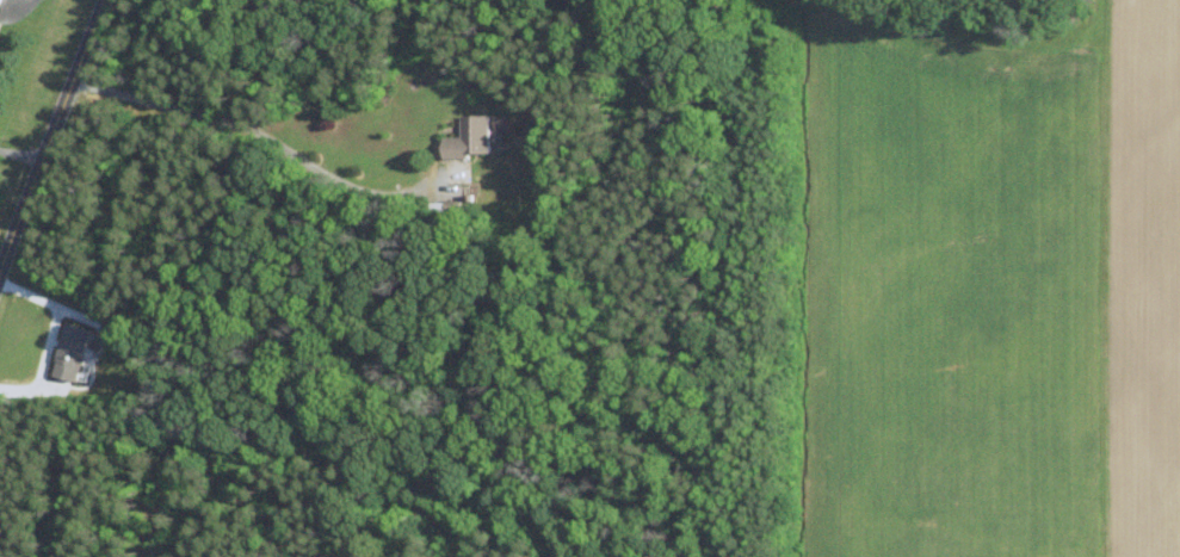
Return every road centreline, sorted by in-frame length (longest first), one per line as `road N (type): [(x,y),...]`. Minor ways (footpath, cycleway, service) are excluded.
road 1 (residential): [(0,267),(101,0)]

